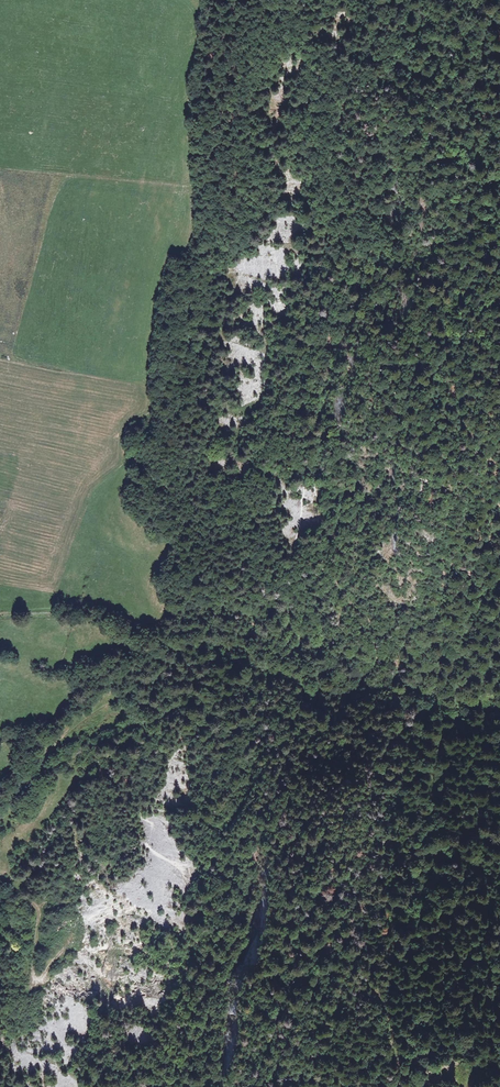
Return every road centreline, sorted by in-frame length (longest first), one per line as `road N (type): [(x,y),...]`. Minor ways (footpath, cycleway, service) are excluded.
road 1 (track): [(69,945),(35,981),(39,910),(0,876)]

